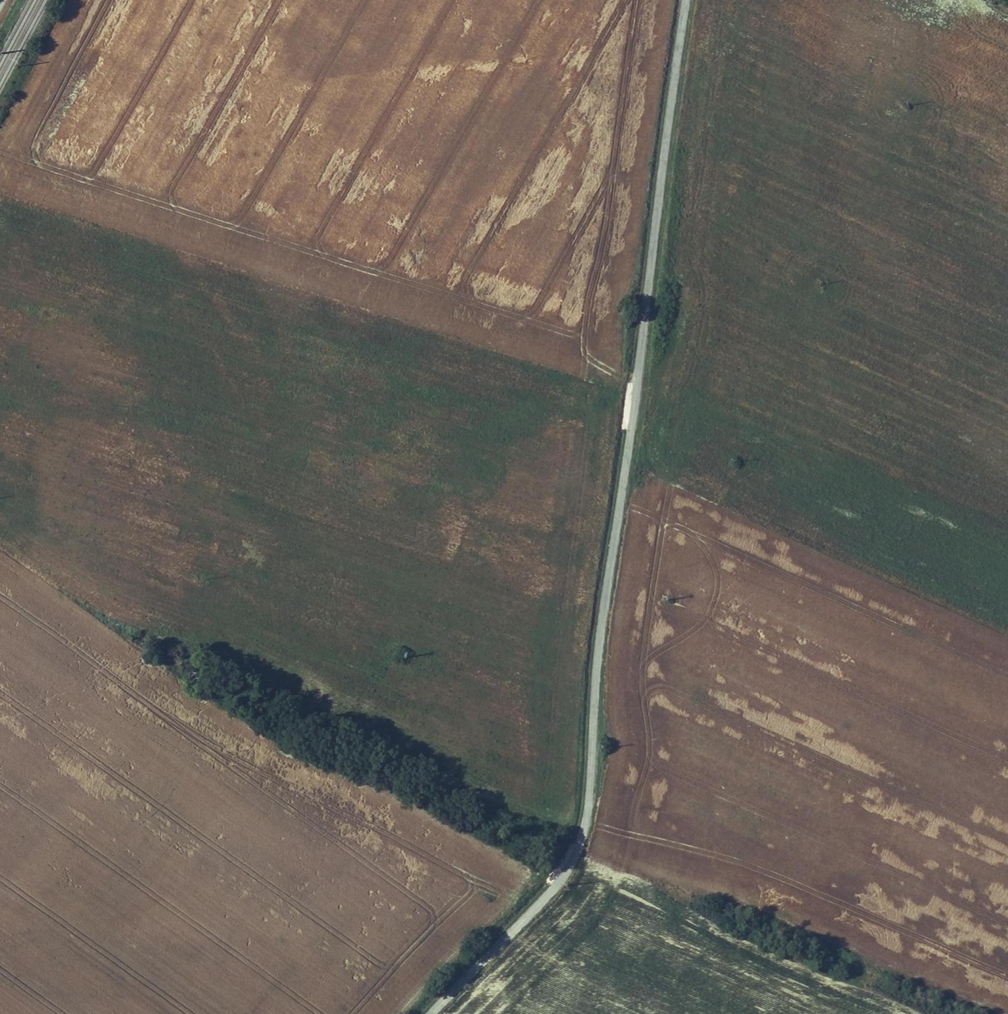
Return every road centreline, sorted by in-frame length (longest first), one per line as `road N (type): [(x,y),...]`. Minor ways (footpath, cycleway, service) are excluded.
road 1 (unclassified): [(430,1013),(546,892),(585,826),(592,674),(682,0)]

